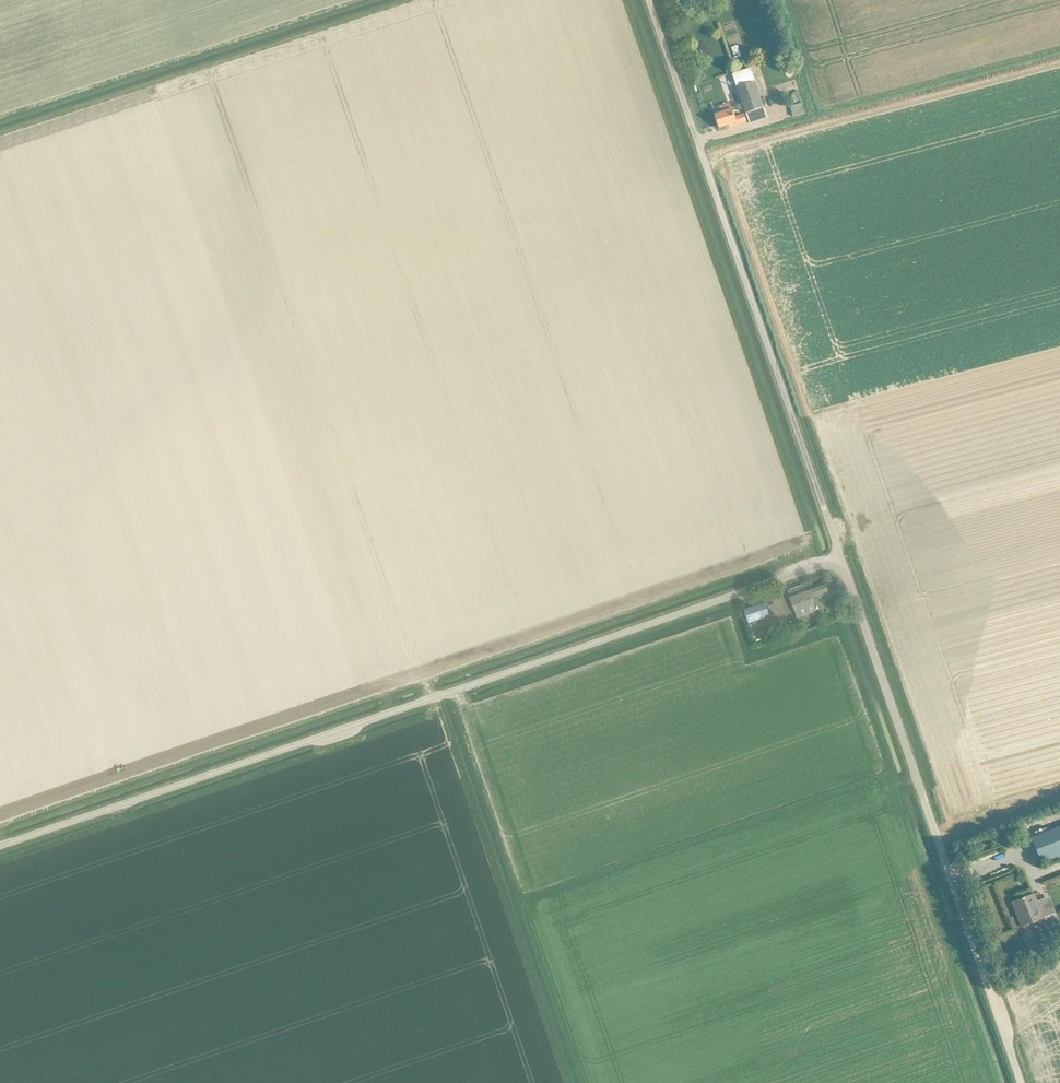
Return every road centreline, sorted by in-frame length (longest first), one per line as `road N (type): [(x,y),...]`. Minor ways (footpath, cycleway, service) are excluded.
road 1 (unclassified): [(0,846),(840,559)]
road 2 (unclassified): [(840,559),(649,0)]
road 3 (unclassified): [(1021,1082),(840,559)]

